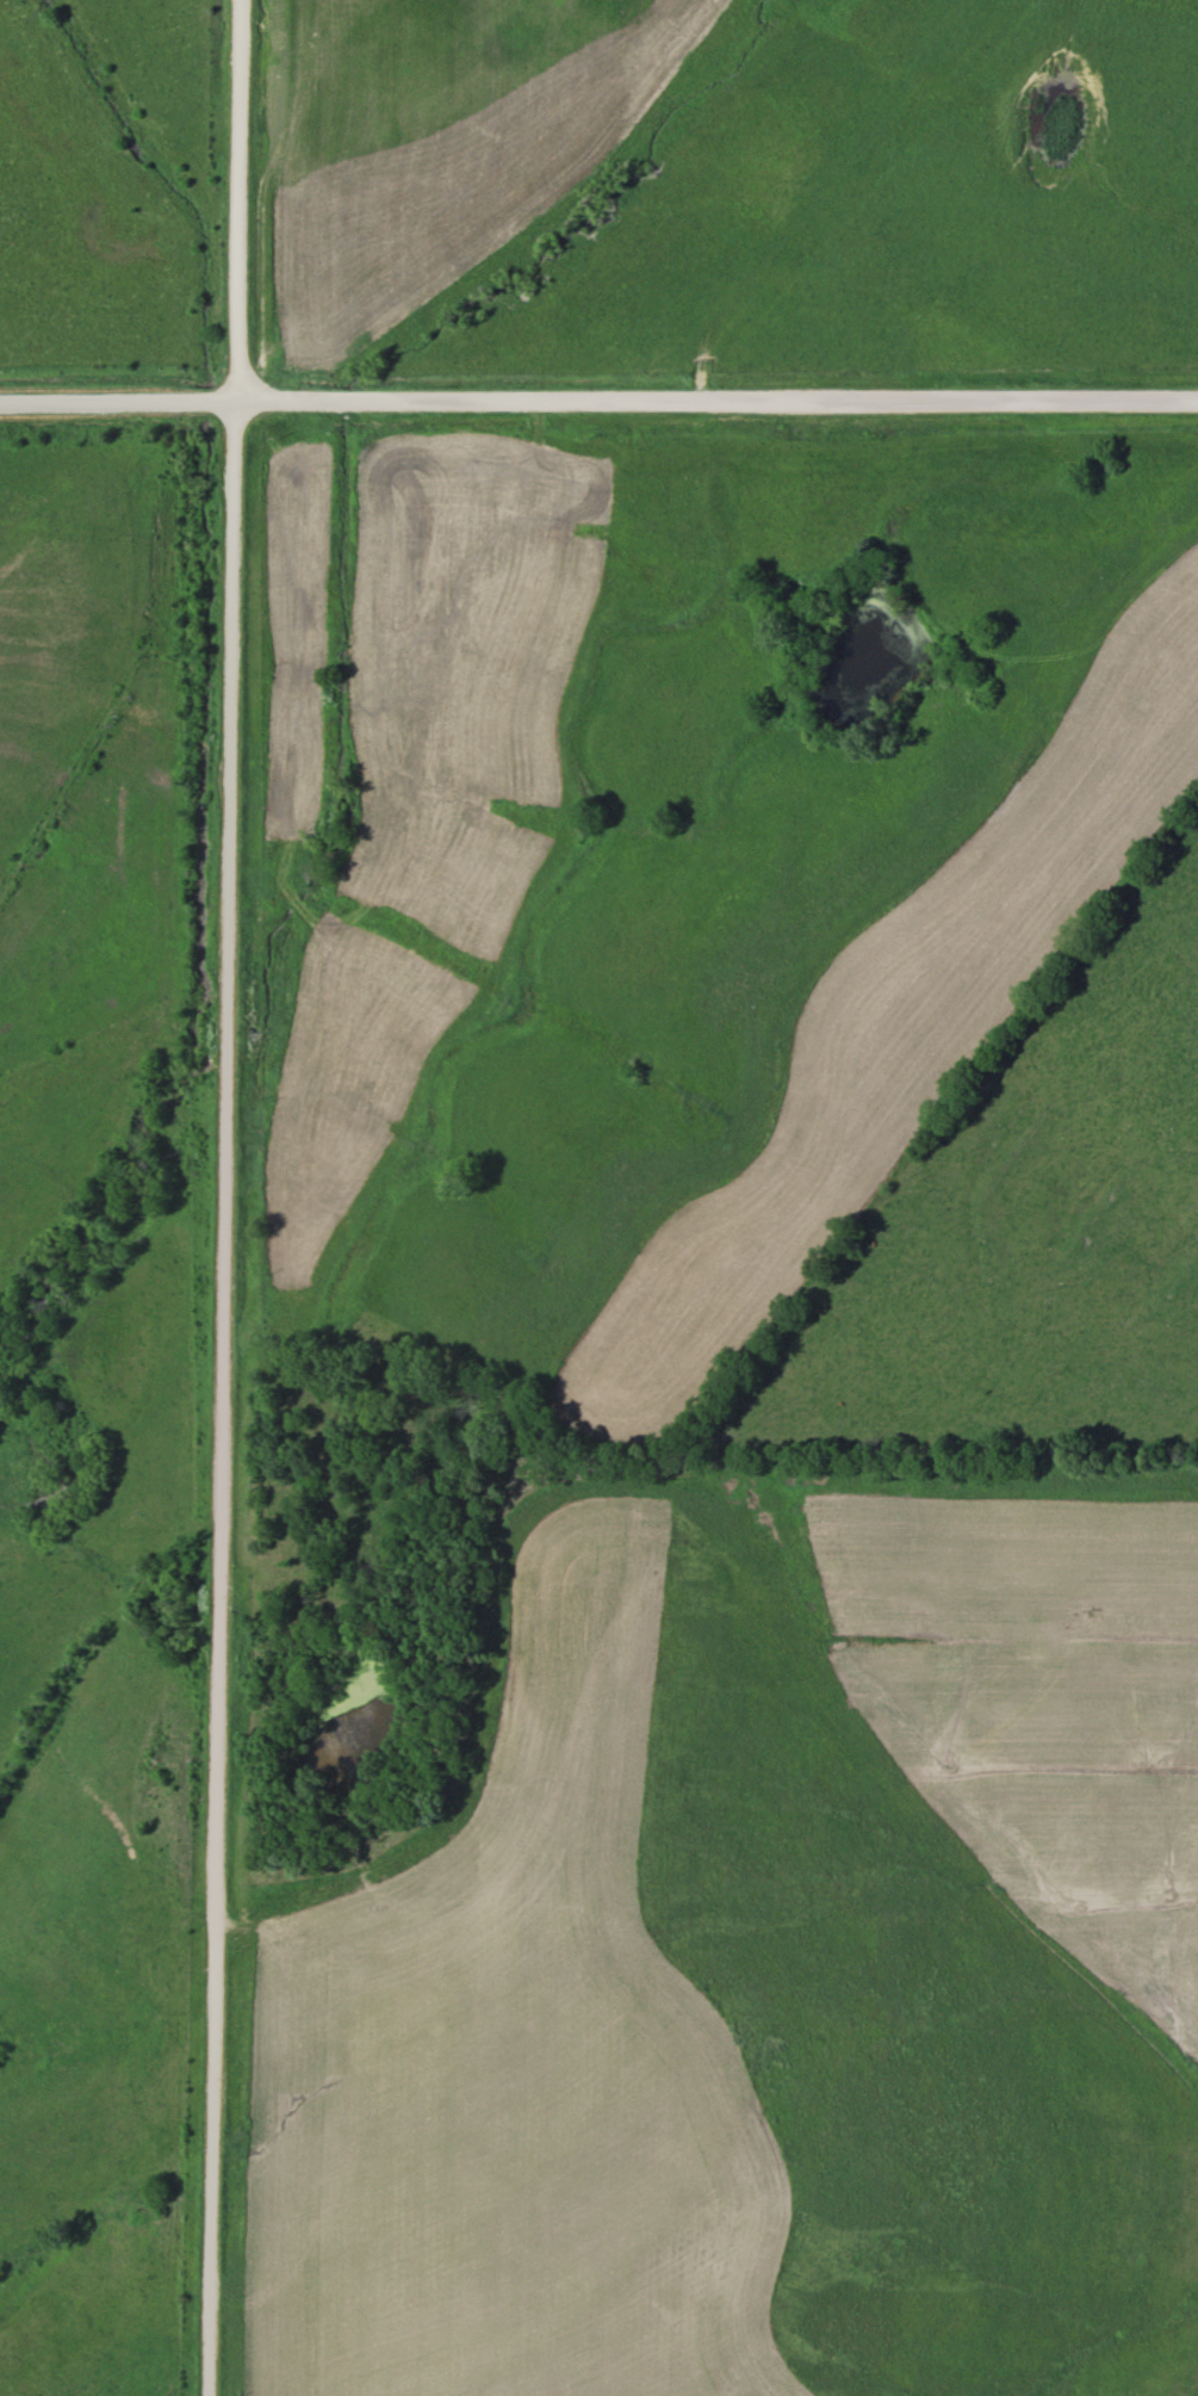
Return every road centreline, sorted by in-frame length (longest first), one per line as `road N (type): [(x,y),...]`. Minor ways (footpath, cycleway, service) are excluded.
road 1 (residential): [(209,2395),(243,0)]
road 2 (residential): [(1197,400),(0,405)]

